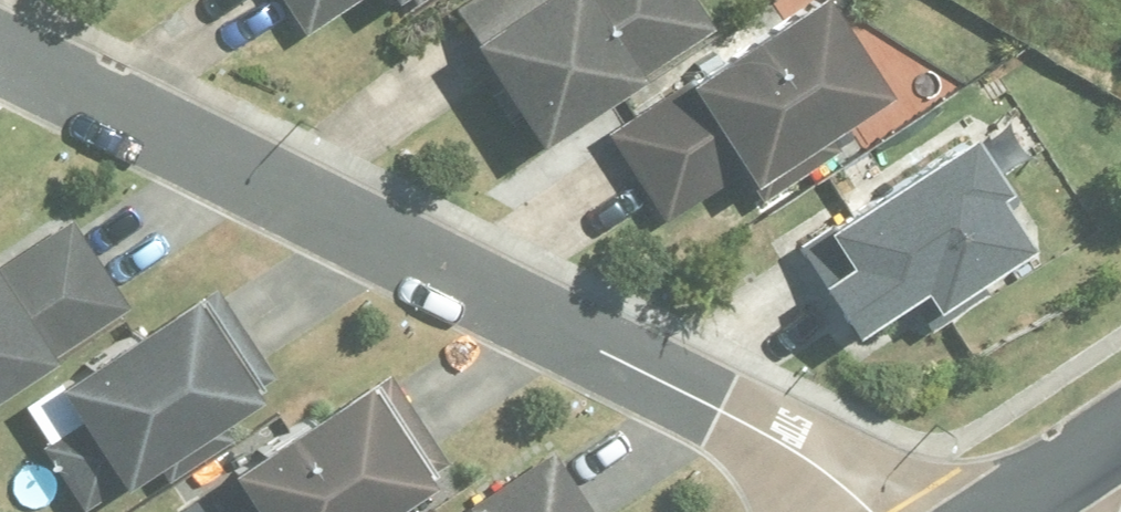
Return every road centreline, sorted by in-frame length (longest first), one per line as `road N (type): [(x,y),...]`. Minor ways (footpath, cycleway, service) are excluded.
road 1 (residential): [(0,50),(644,370),(816,465),(875,511)]
road 2 (residential): [(1000,511),(1120,435)]

